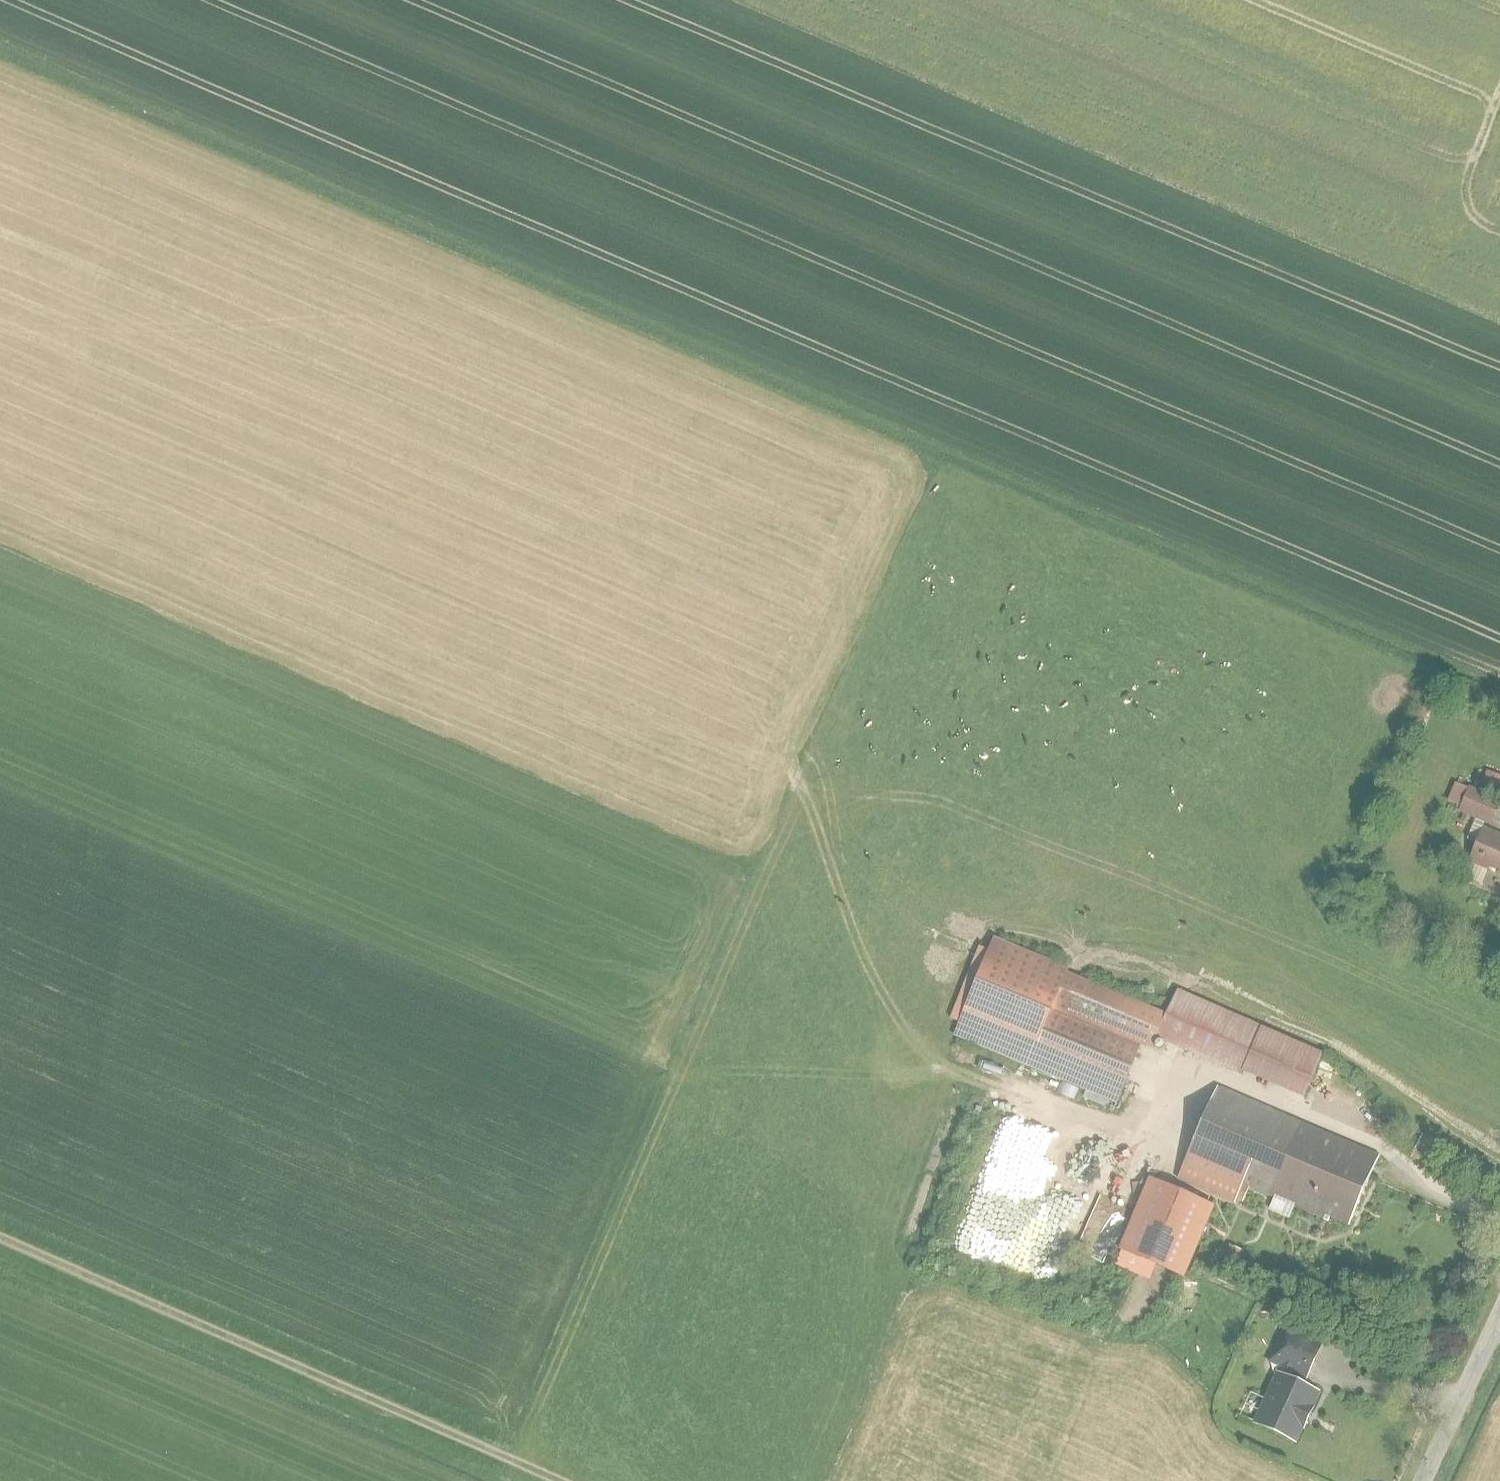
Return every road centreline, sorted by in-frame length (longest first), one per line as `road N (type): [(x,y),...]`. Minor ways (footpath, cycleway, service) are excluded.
road 1 (track): [(0,1239),(557,1480)]
road 2 (tertiary): [(1499,1323),(1425,1480)]

